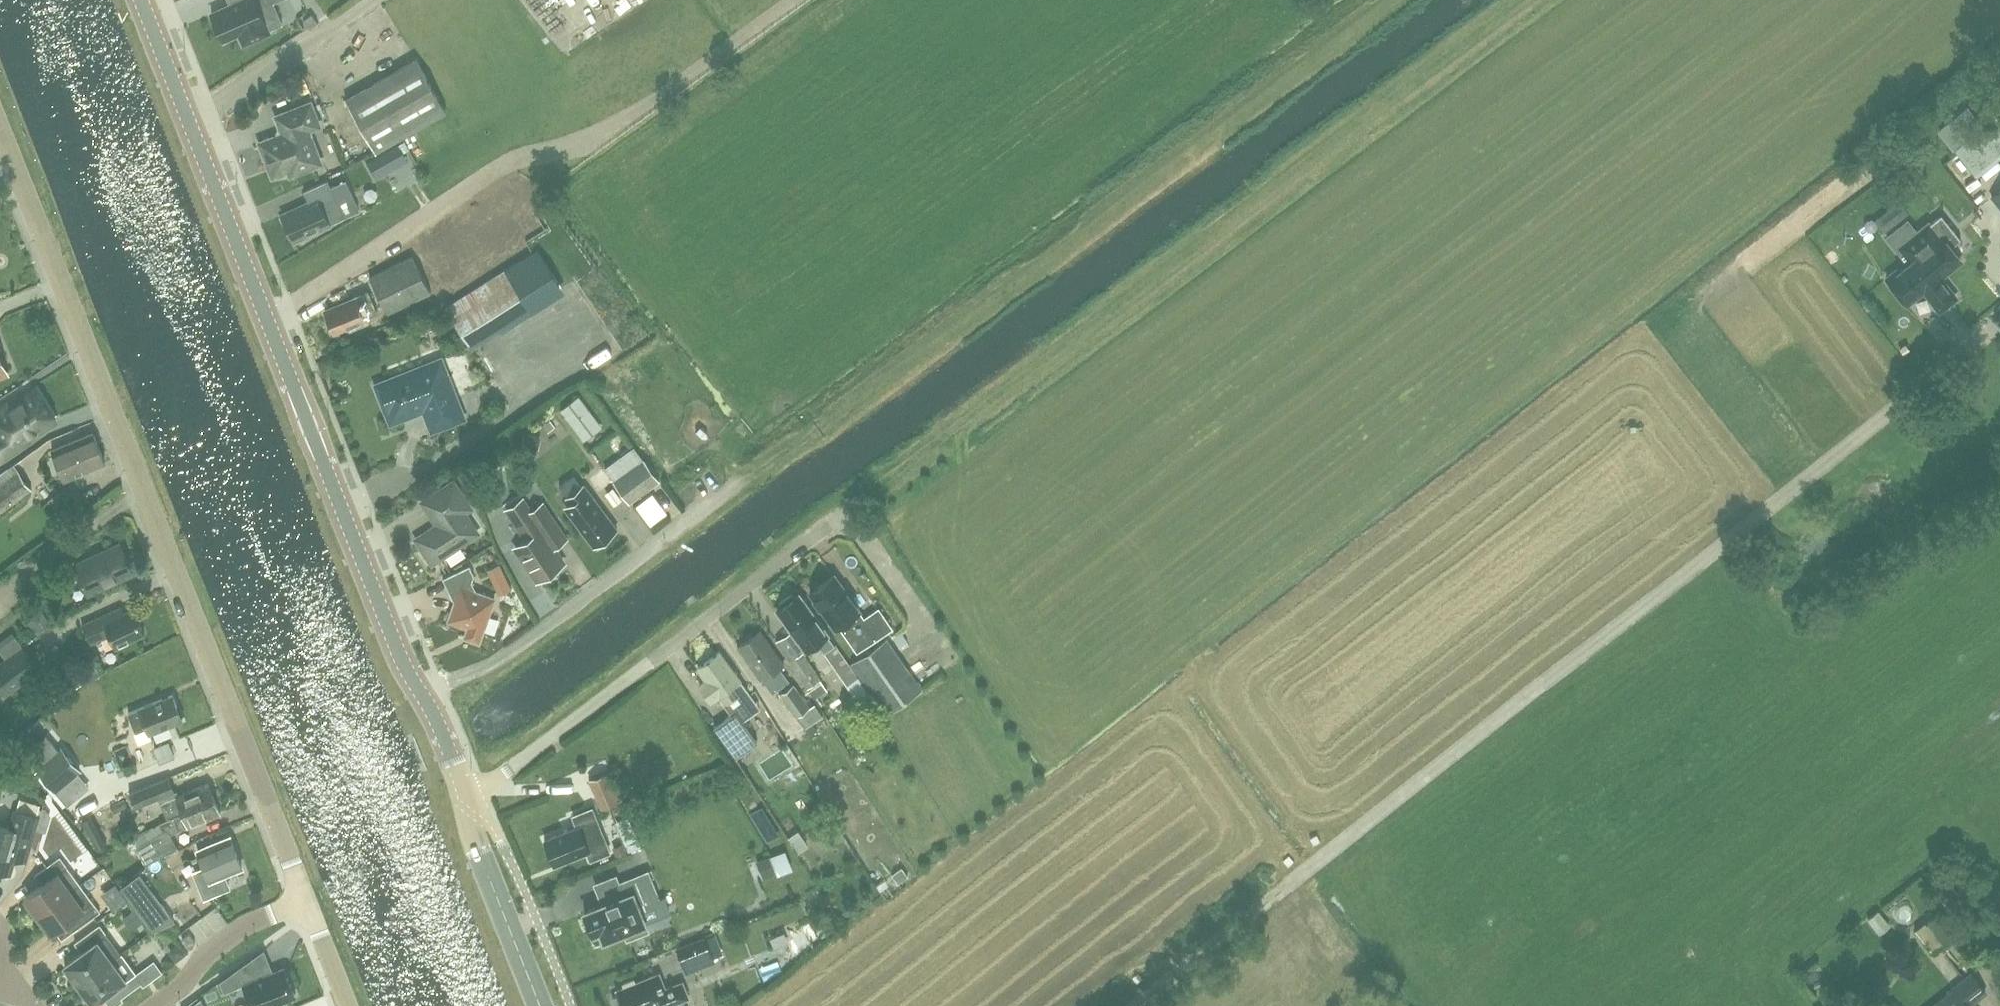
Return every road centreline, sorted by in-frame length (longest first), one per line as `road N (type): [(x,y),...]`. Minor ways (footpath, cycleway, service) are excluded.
road 1 (unclassified): [(307,902),(0,130)]
road 2 (track): [(1528,0),(883,484)]
road 3 (secondary): [(420,692),(141,0)]
road 4 (residential): [(466,792),(512,769),(865,497)]
road 5 (residential): [(420,692),(506,656),(735,486)]
road 6 (secondary): [(541,1005),(483,860),(466,792)]
road 7 (residential): [(307,902),(237,931),(159,1005)]

